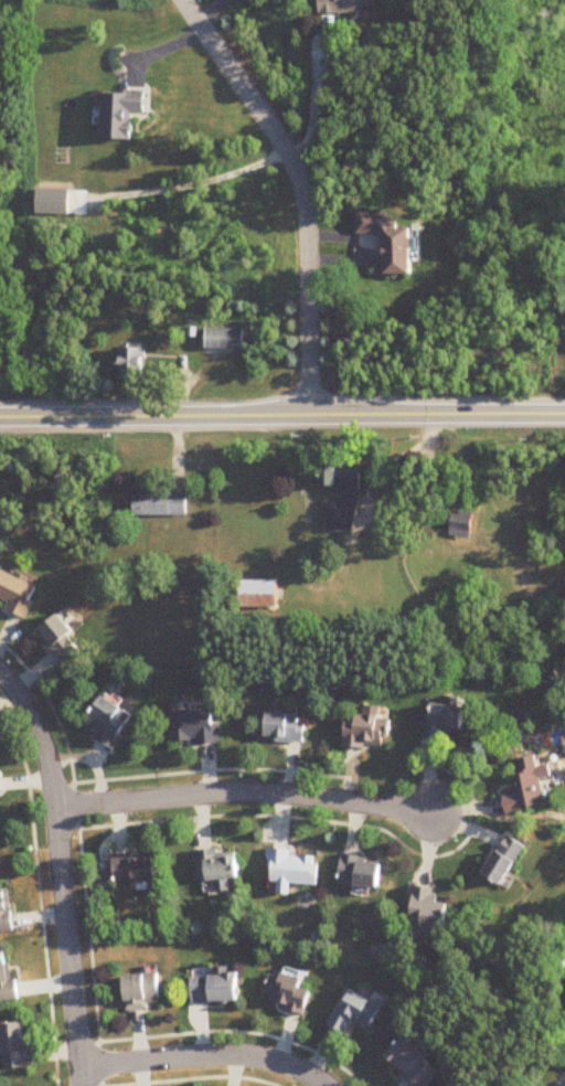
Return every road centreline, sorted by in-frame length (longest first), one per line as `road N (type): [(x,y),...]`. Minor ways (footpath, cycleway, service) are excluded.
road 1 (tertiary): [(0,417),(564,415)]
road 2 (residential): [(312,416),(307,219),(298,175),(183,0)]
road 3 (residential): [(0,676),(39,731),(83,1085)]
road 4 (residential): [(54,812),(260,792),(438,817)]
road 5 (residential): [(82,1066),(228,1054),(267,1057),(327,1085)]

